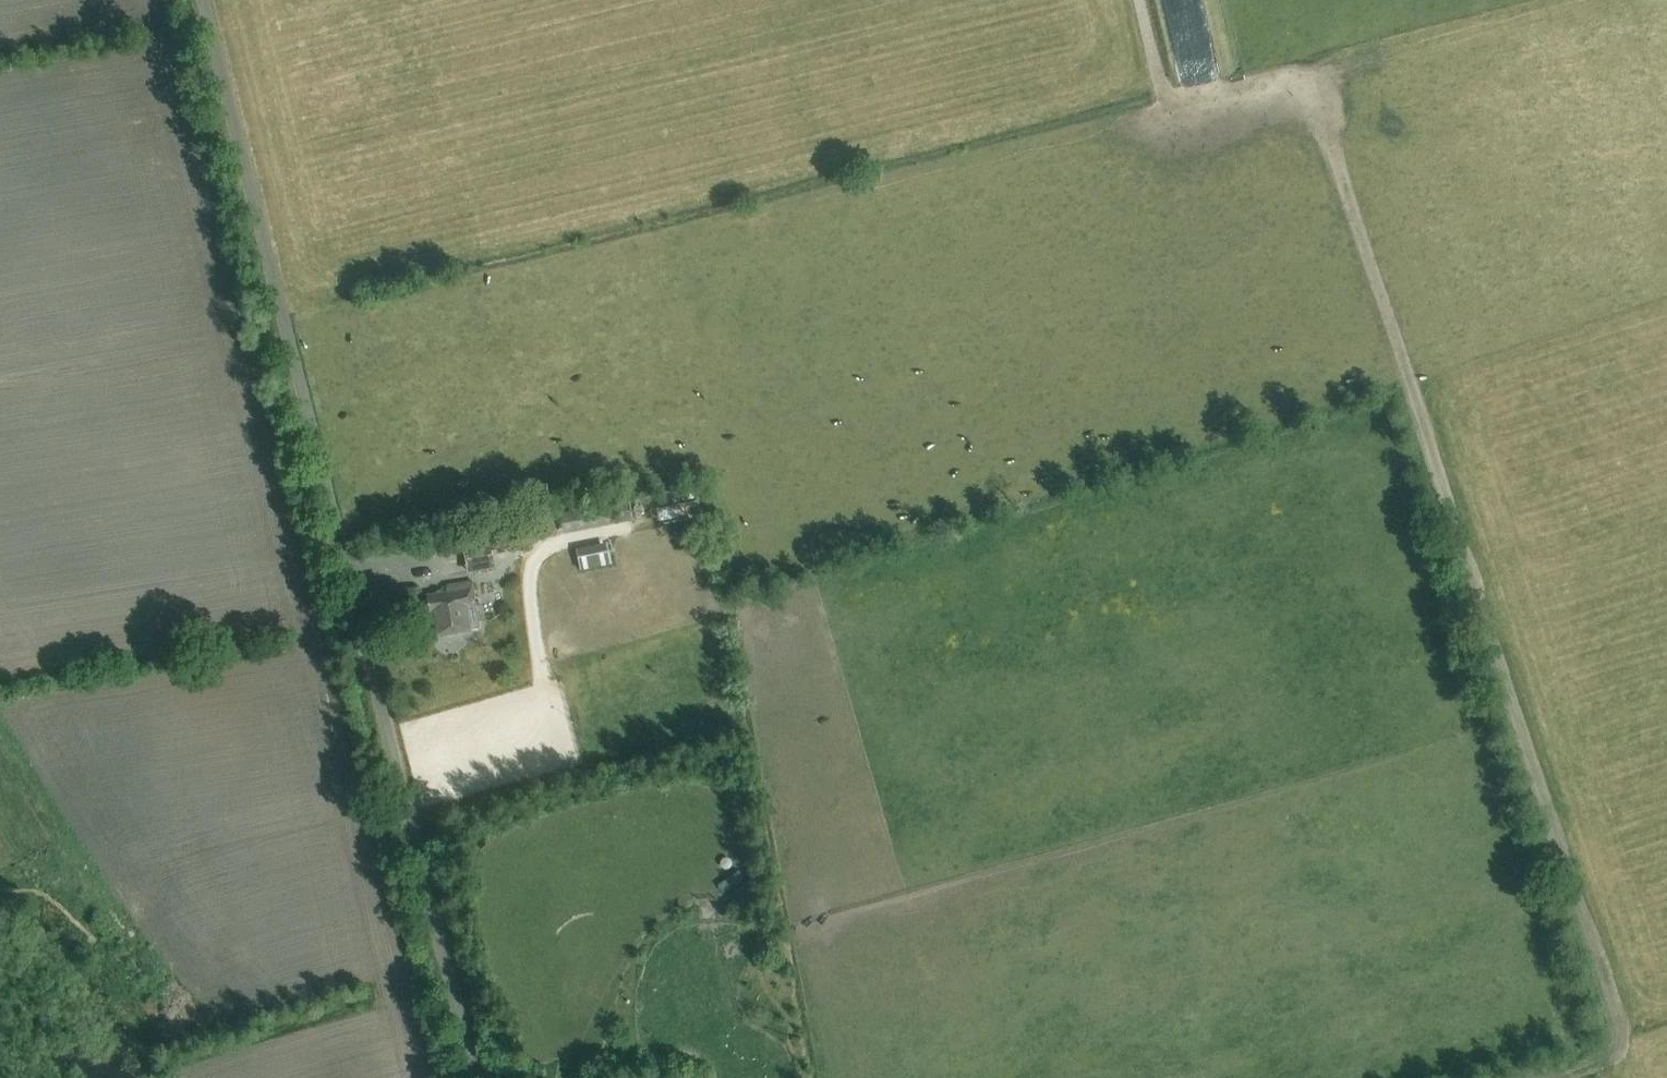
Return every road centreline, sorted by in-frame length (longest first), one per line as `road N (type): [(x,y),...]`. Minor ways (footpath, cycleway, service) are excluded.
road 1 (track): [(1582,1077),(1597,1036),(1587,968),(1319,108),(1301,84),(1287,79),(1167,95),(1152,81),(1136,0)]
road 2 (unclassified): [(471,1077),(202,0)]

